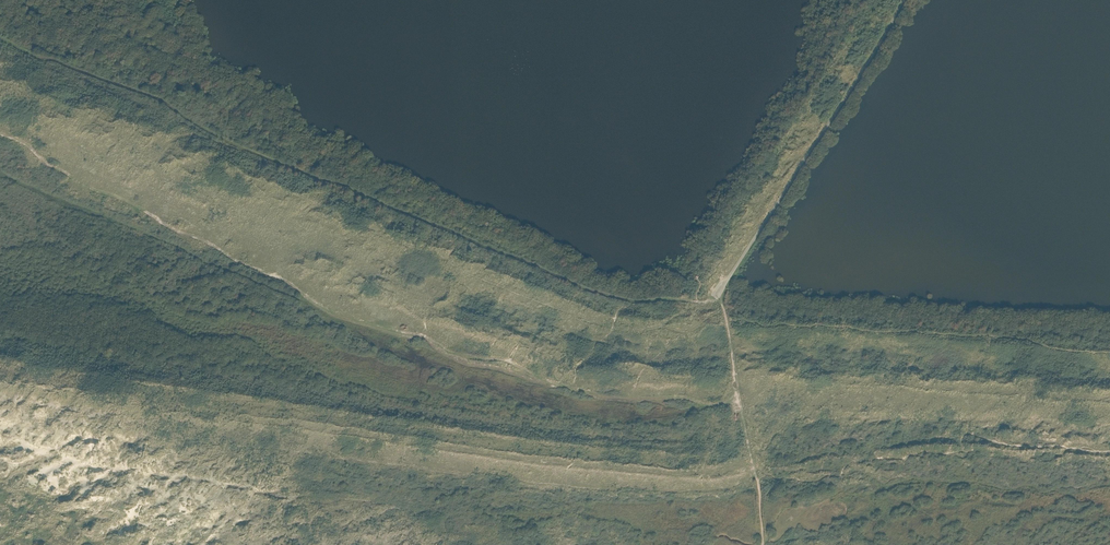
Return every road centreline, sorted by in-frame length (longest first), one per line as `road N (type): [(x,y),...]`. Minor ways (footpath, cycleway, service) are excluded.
road 1 (track): [(0,138),(329,313),(594,396),(739,403)]
road 2 (track): [(715,297),(905,0)]

